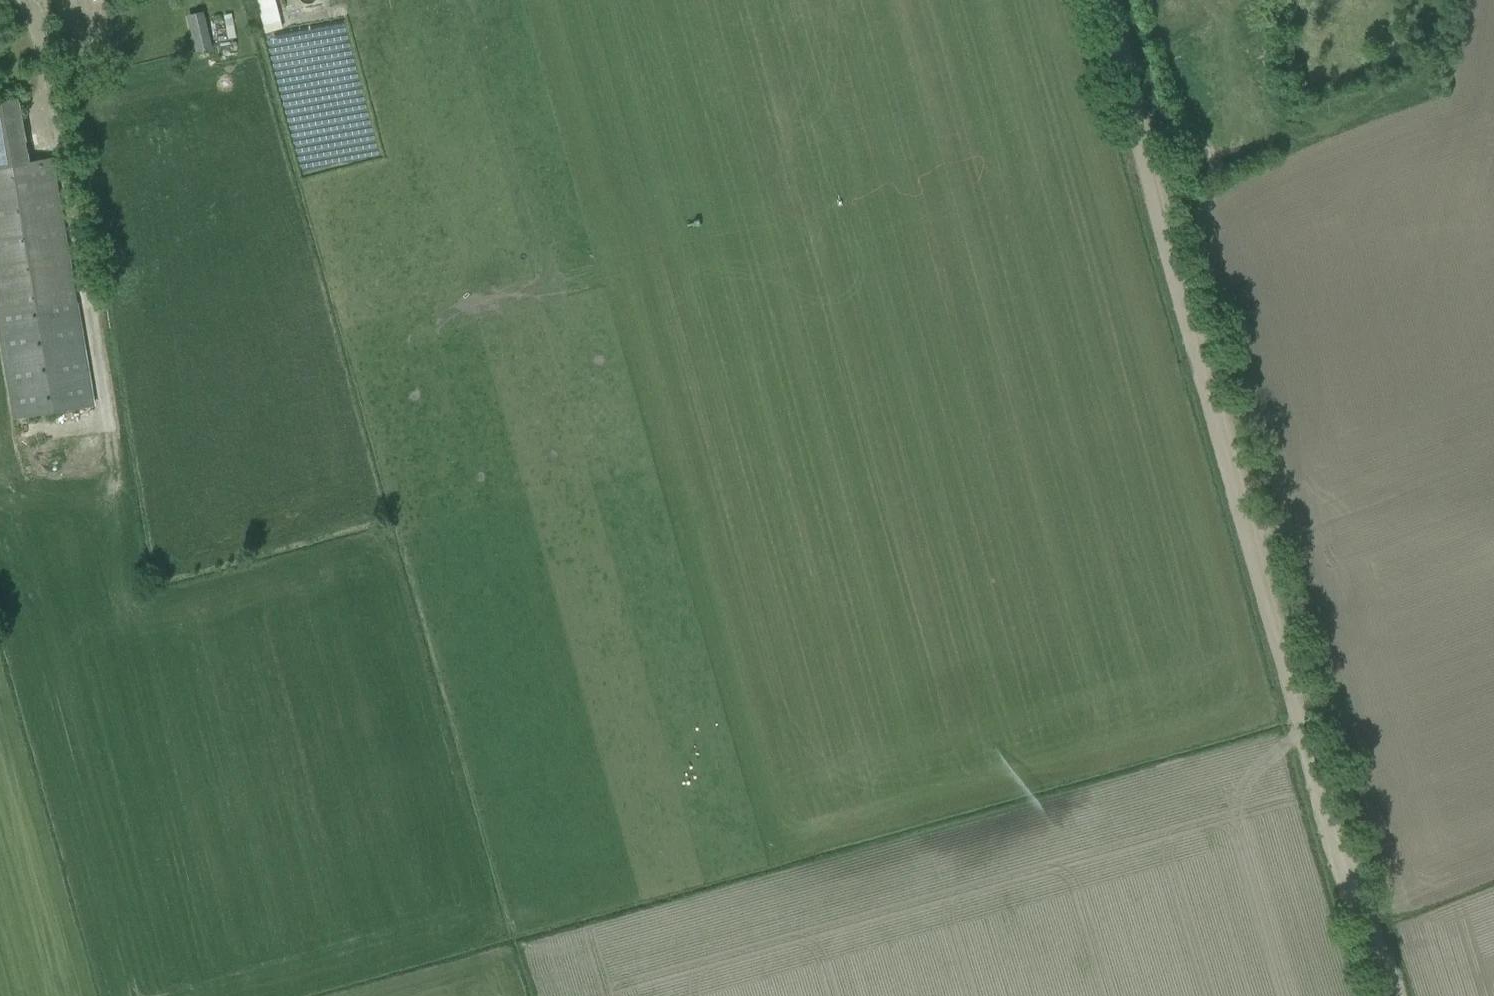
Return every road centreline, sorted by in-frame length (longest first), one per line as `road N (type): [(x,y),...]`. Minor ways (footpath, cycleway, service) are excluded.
road 1 (track): [(1395,995),(1232,494),(1106,0)]

